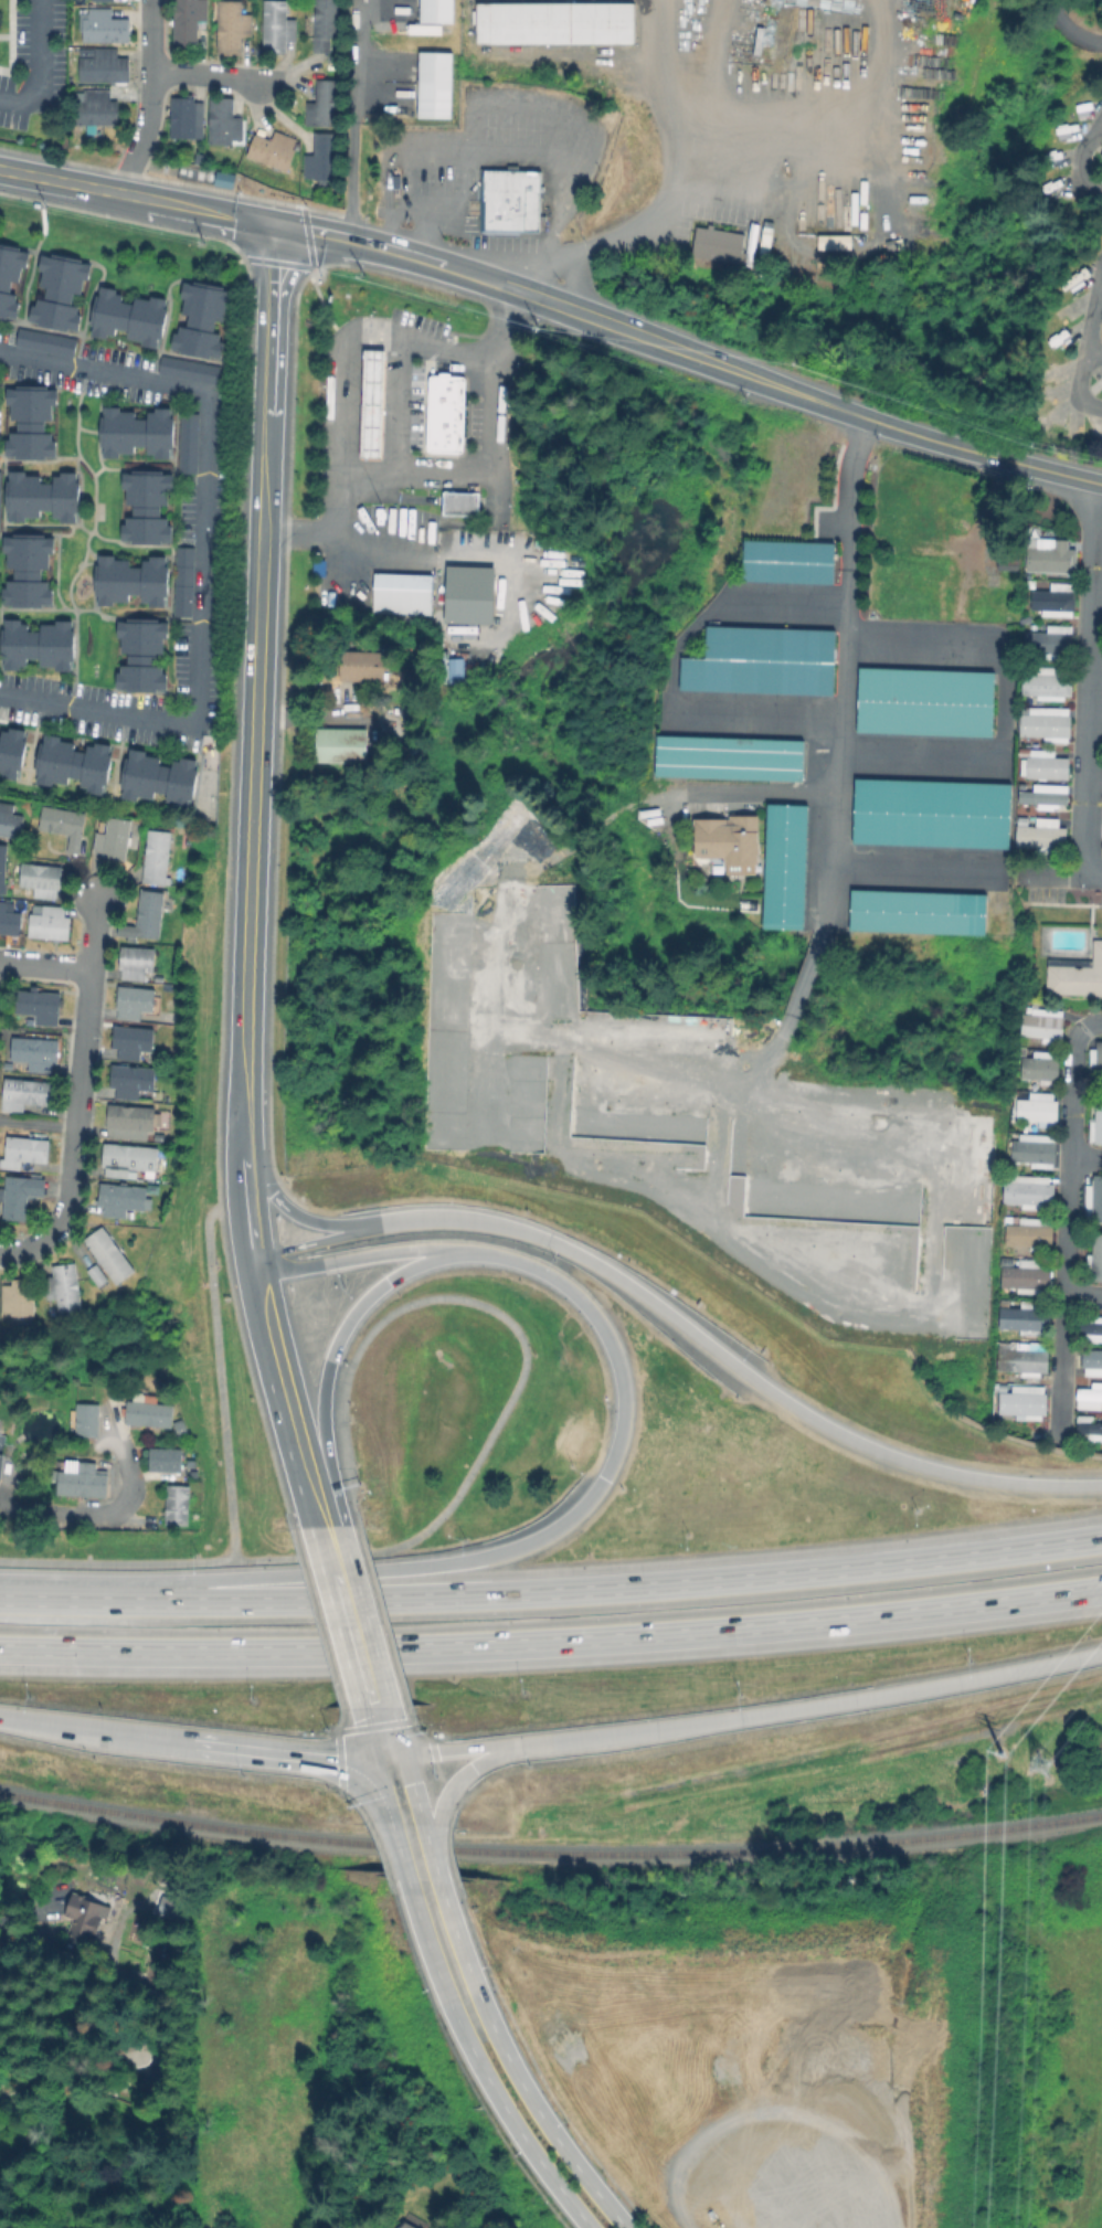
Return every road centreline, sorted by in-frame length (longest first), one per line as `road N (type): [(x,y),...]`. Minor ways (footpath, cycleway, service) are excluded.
road 1 (motorway): [(325,1523),(322,1412),(331,1362),(352,1320),(394,1279),(436,1261),(504,1259),(551,1277),(589,1312),(615,1361),(618,1436),(602,1483),(541,1538),(470,1561),(61,1602)]
road 2 (motorway): [(1101,1539),(816,1573),(526,1595),(0,1600)]
road 3 (motorway): [(0,1649),(526,1644),(914,1613),(1101,1589)]
road 4 (motorway): [(1101,1487),(965,1478),(851,1441),(771,1393),(629,1286),(550,1242),(473,1221),(368,1227)]
road 5 (motorway): [(388,1758),(856,1701),(1101,1653)]
road 6 (secondary): [(263,533),(246,1149)]
road 7 (primary): [(626,2227),(536,2109),(501,2047),(438,1880)]
road 8 (primary): [(409,1881),(432,1960),(479,2065),(589,2227)]
road 9 (secondary): [(869,420),(509,287)]
road 10 (secondary): [(274,222),(263,533)]
road 11 (secondary): [(0,170),(274,222)]
road 12 (secondary): [(325,1523),(257,1256)]
road 13 (secondary): [(509,287),(274,222)]
road 14 (secondary): [(1101,485),(869,420)]
road 15 (motorway): [(262,1277),(403,1251),(477,1254)]
road 16 (primary): [(379,1727),(325,1523)]
road 17 (residential): [(118,193),(150,106),(151,0)]
road 18 (motorway): [(191,1743),(340,1761),(388,1758)]
road 19 (motorway): [(0,1716),(191,1743)]
road 20 (motorway): [(368,1227),(293,1214),(246,1149)]
road 21 (motorway): [(437,1827),(463,1776),(522,1747)]
road 22 (residential): [(151,70),(273,79)]

